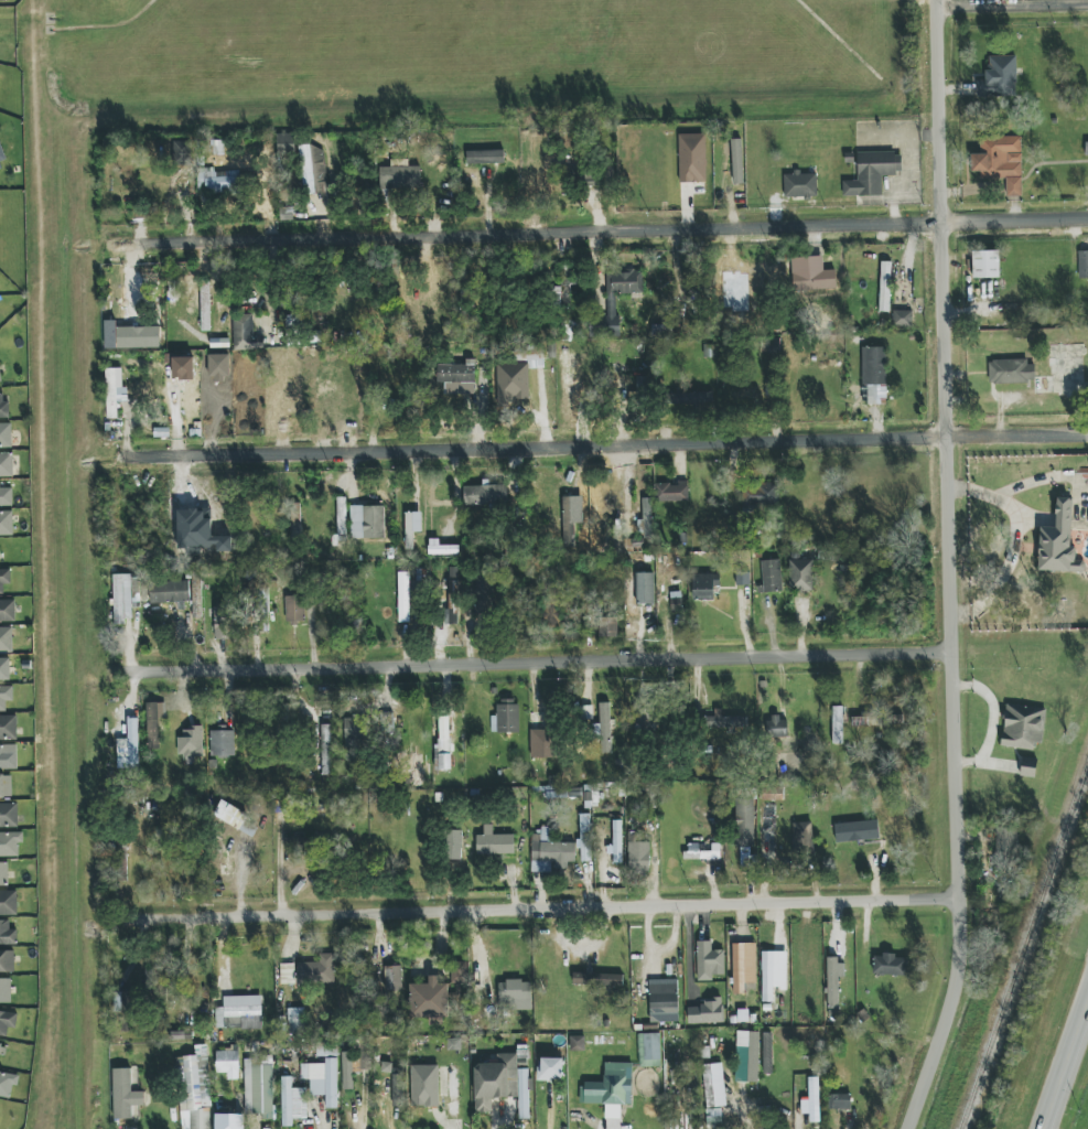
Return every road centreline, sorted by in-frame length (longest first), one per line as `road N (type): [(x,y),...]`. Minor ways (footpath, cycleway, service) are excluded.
road 1 (residential): [(937,0),(958,970),(906,1128)]
road 2 (residential): [(126,461),(1087,434)]
road 3 (residential): [(1087,219),(132,247)]
road 4 (residential): [(130,920),(958,900)]
road 5 (residential): [(123,671),(951,652)]
road 6 (residential): [(937,7),(1087,4)]
road 7 (primary): [(1043,1128),(1087,1001)]

